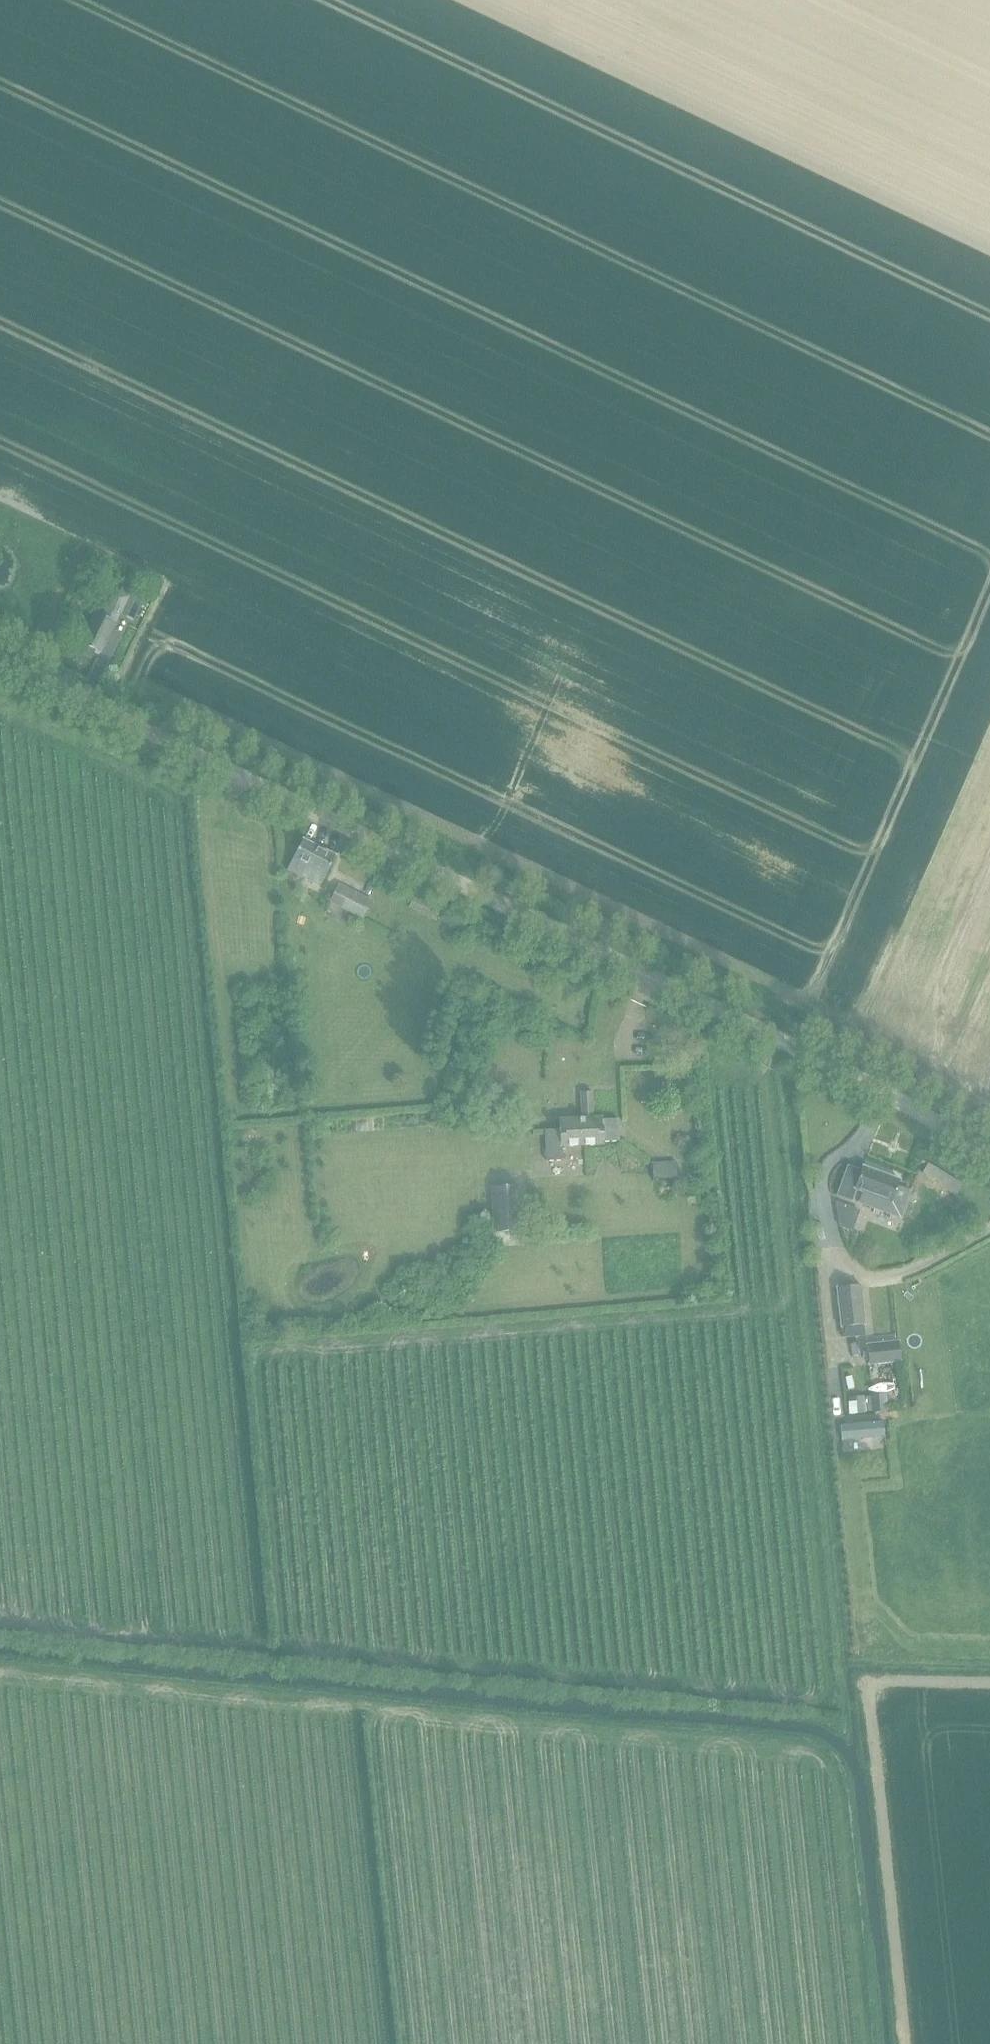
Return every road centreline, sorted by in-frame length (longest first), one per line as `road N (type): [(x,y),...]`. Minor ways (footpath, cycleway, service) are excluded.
road 1 (unclassified): [(0,657),(475,881),(885,1094),(989,1158)]

